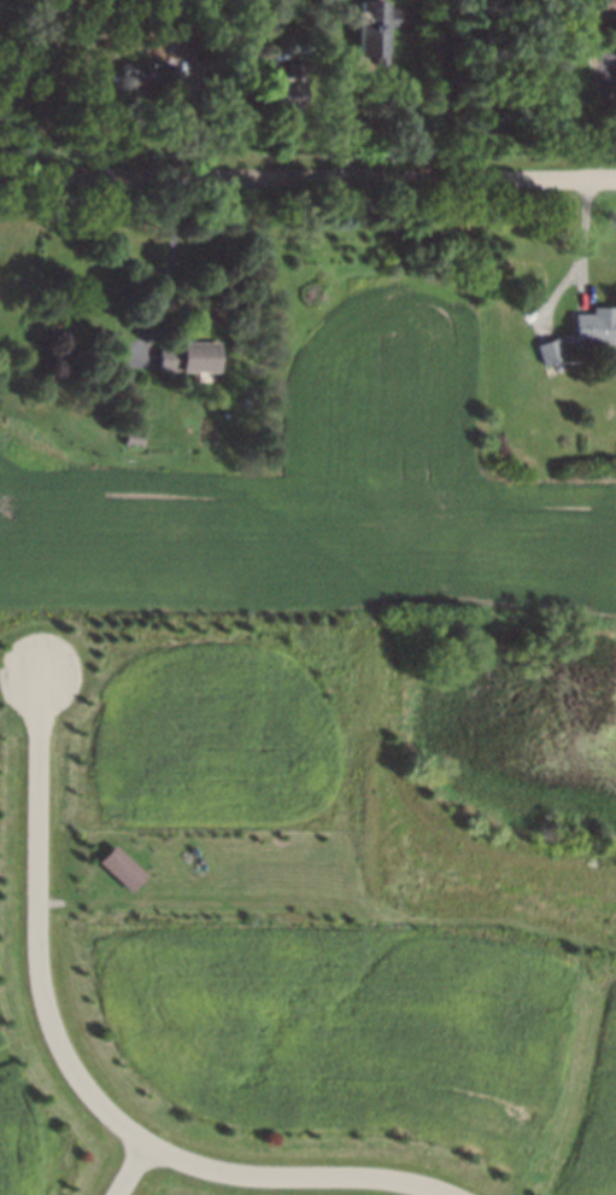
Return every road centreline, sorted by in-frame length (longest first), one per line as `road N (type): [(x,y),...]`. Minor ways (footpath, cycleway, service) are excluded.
road 1 (residential): [(454,1194),(368,1177),(215,1168),(149,1149),(88,1091),(58,1040),(39,975),(42,671)]
road 2 (tertiary): [(0,175),(615,178)]

